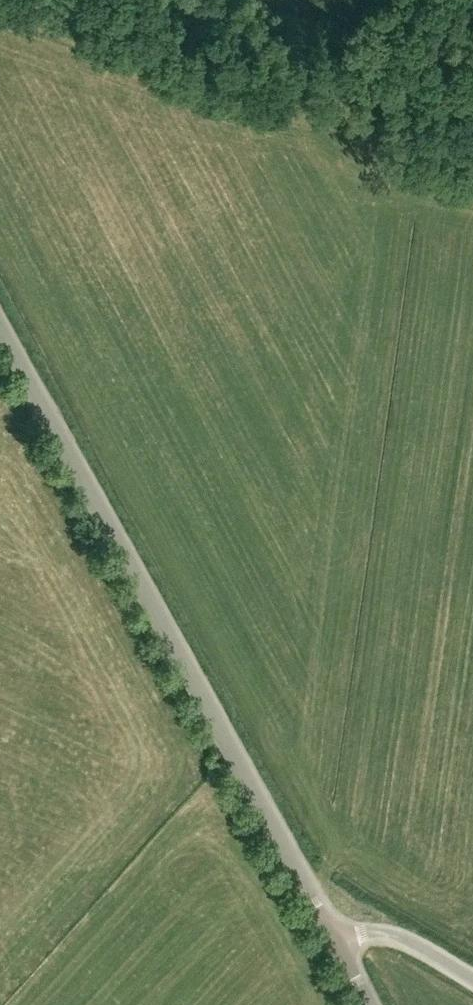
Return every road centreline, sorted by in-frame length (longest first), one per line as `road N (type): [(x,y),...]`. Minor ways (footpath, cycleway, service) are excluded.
road 1 (tertiary): [(337,940),(0,326)]
road 2 (track): [(472,109),(234,83),(6,0)]
road 3 (unclassified): [(337,940),(387,932),(472,980)]

